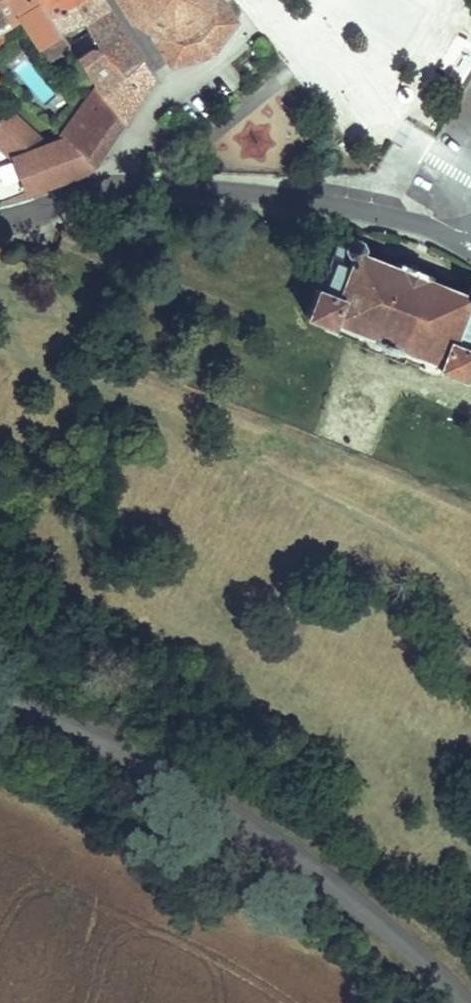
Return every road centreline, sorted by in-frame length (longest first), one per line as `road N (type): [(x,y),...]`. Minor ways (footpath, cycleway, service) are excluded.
road 1 (tertiary): [(459,1002),(340,895),(180,780),(0,695)]
road 2 (tertiary): [(121,188),(159,187),(470,244)]
road 3 (residential): [(121,188),(173,90),(220,62),(261,24)]
road 4 (tertiary): [(0,220),(121,188)]

